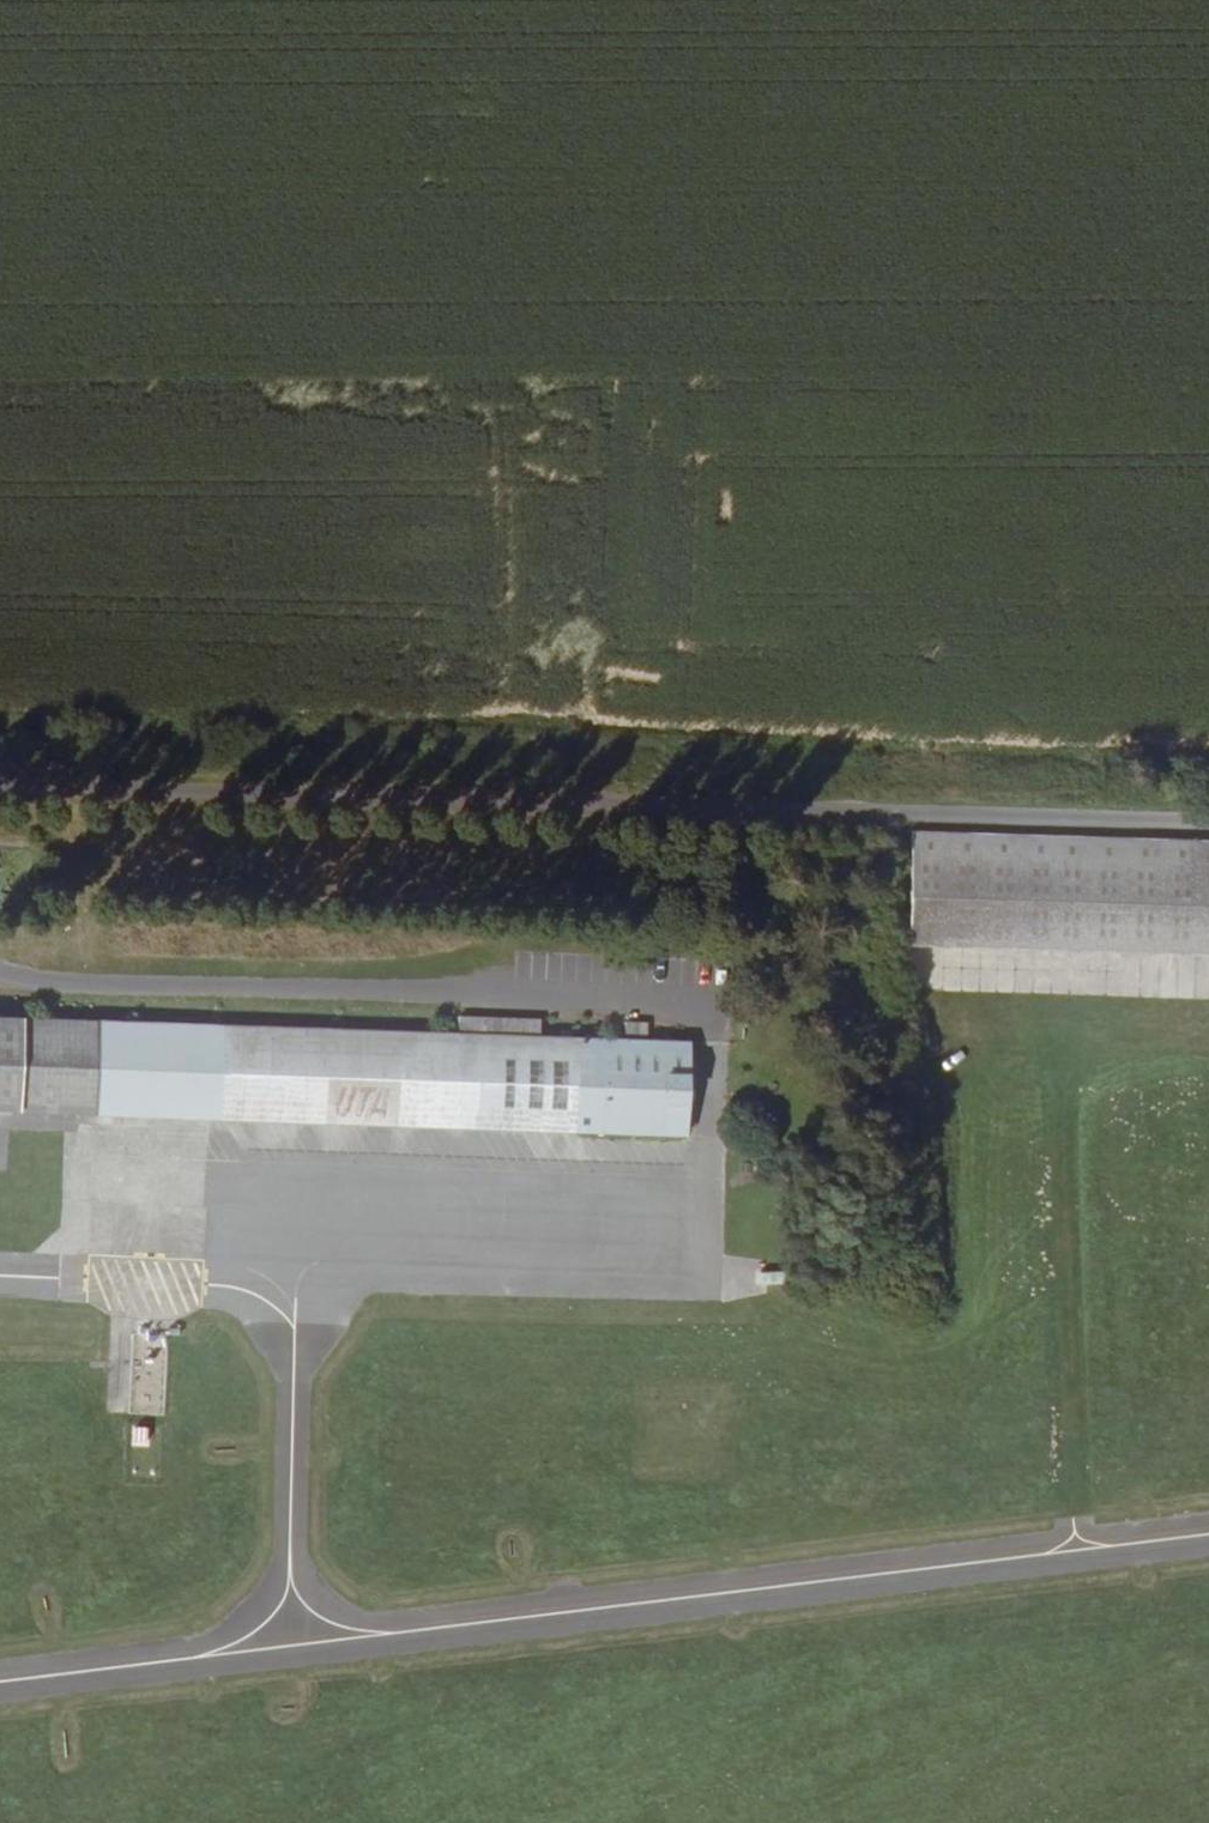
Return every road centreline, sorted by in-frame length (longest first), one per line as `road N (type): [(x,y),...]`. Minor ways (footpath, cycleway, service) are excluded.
road 1 (unclassified): [(0,789),(1208,826)]

